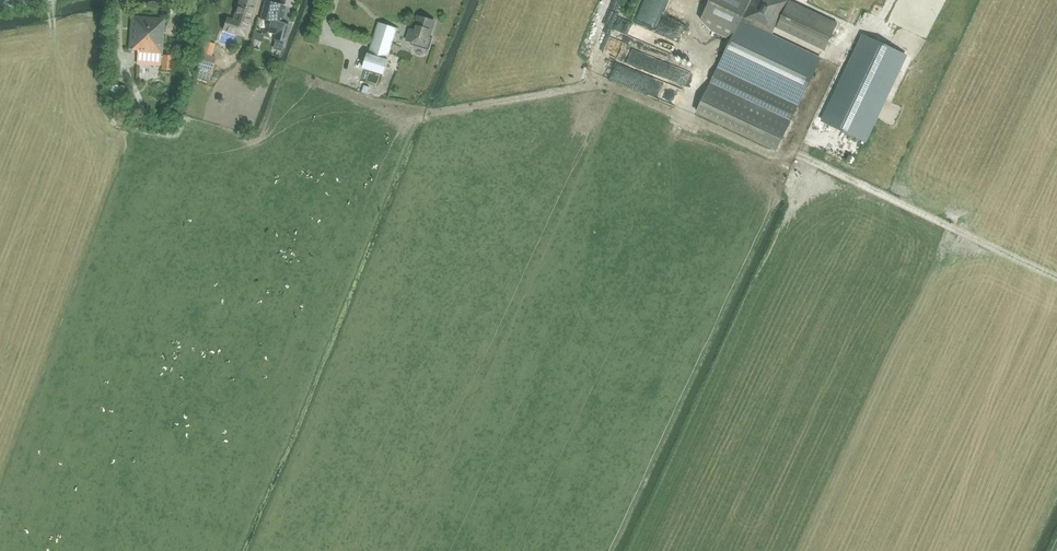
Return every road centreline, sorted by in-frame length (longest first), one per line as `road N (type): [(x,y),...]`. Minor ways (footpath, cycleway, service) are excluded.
road 1 (track): [(0,263),(53,21),(49,0)]

